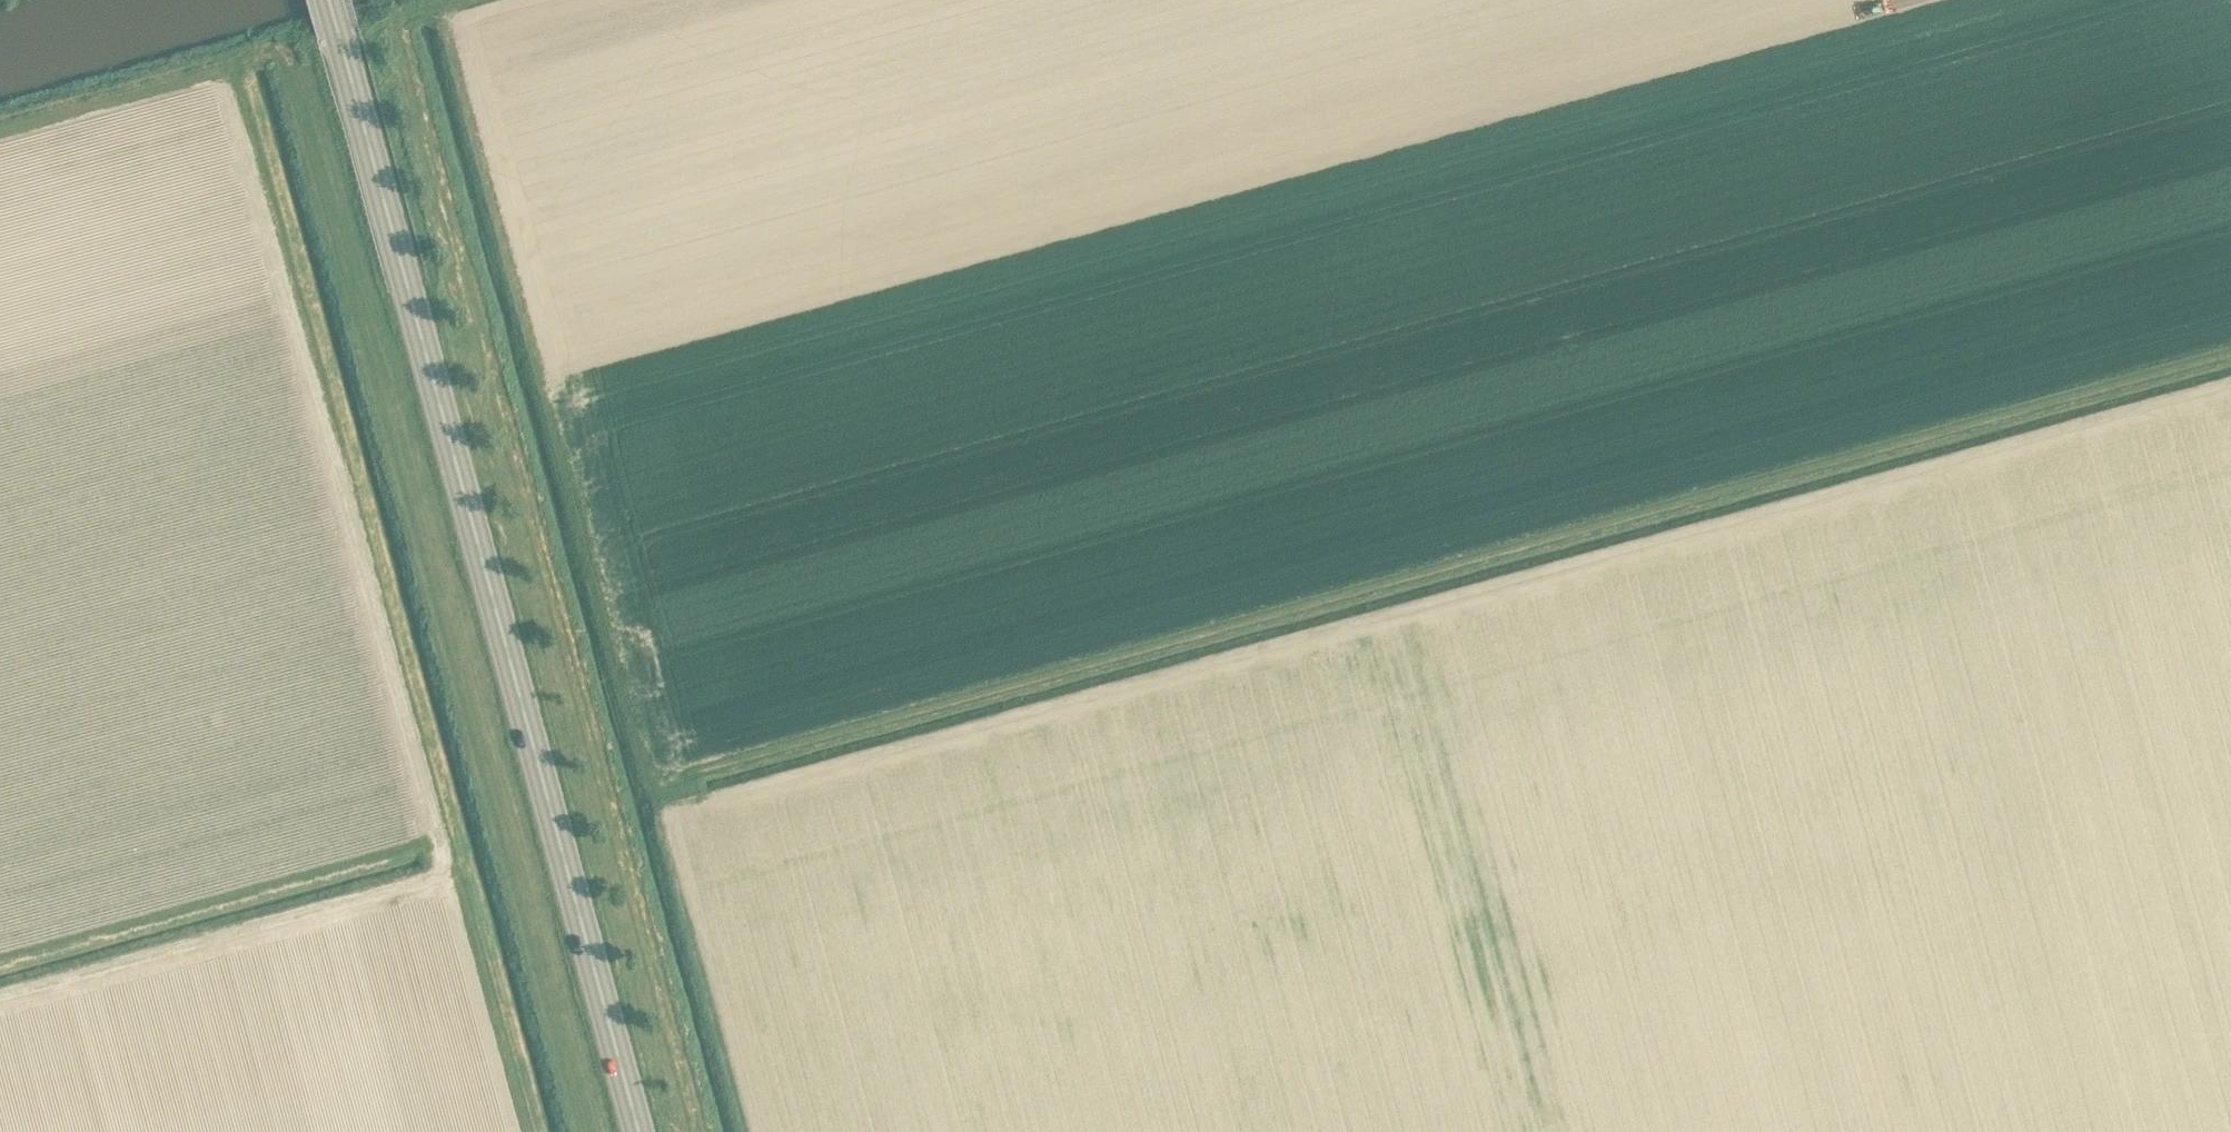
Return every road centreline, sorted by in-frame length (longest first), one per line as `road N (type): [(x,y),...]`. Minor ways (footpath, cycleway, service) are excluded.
road 1 (trunk): [(638,1131),(330,0)]

